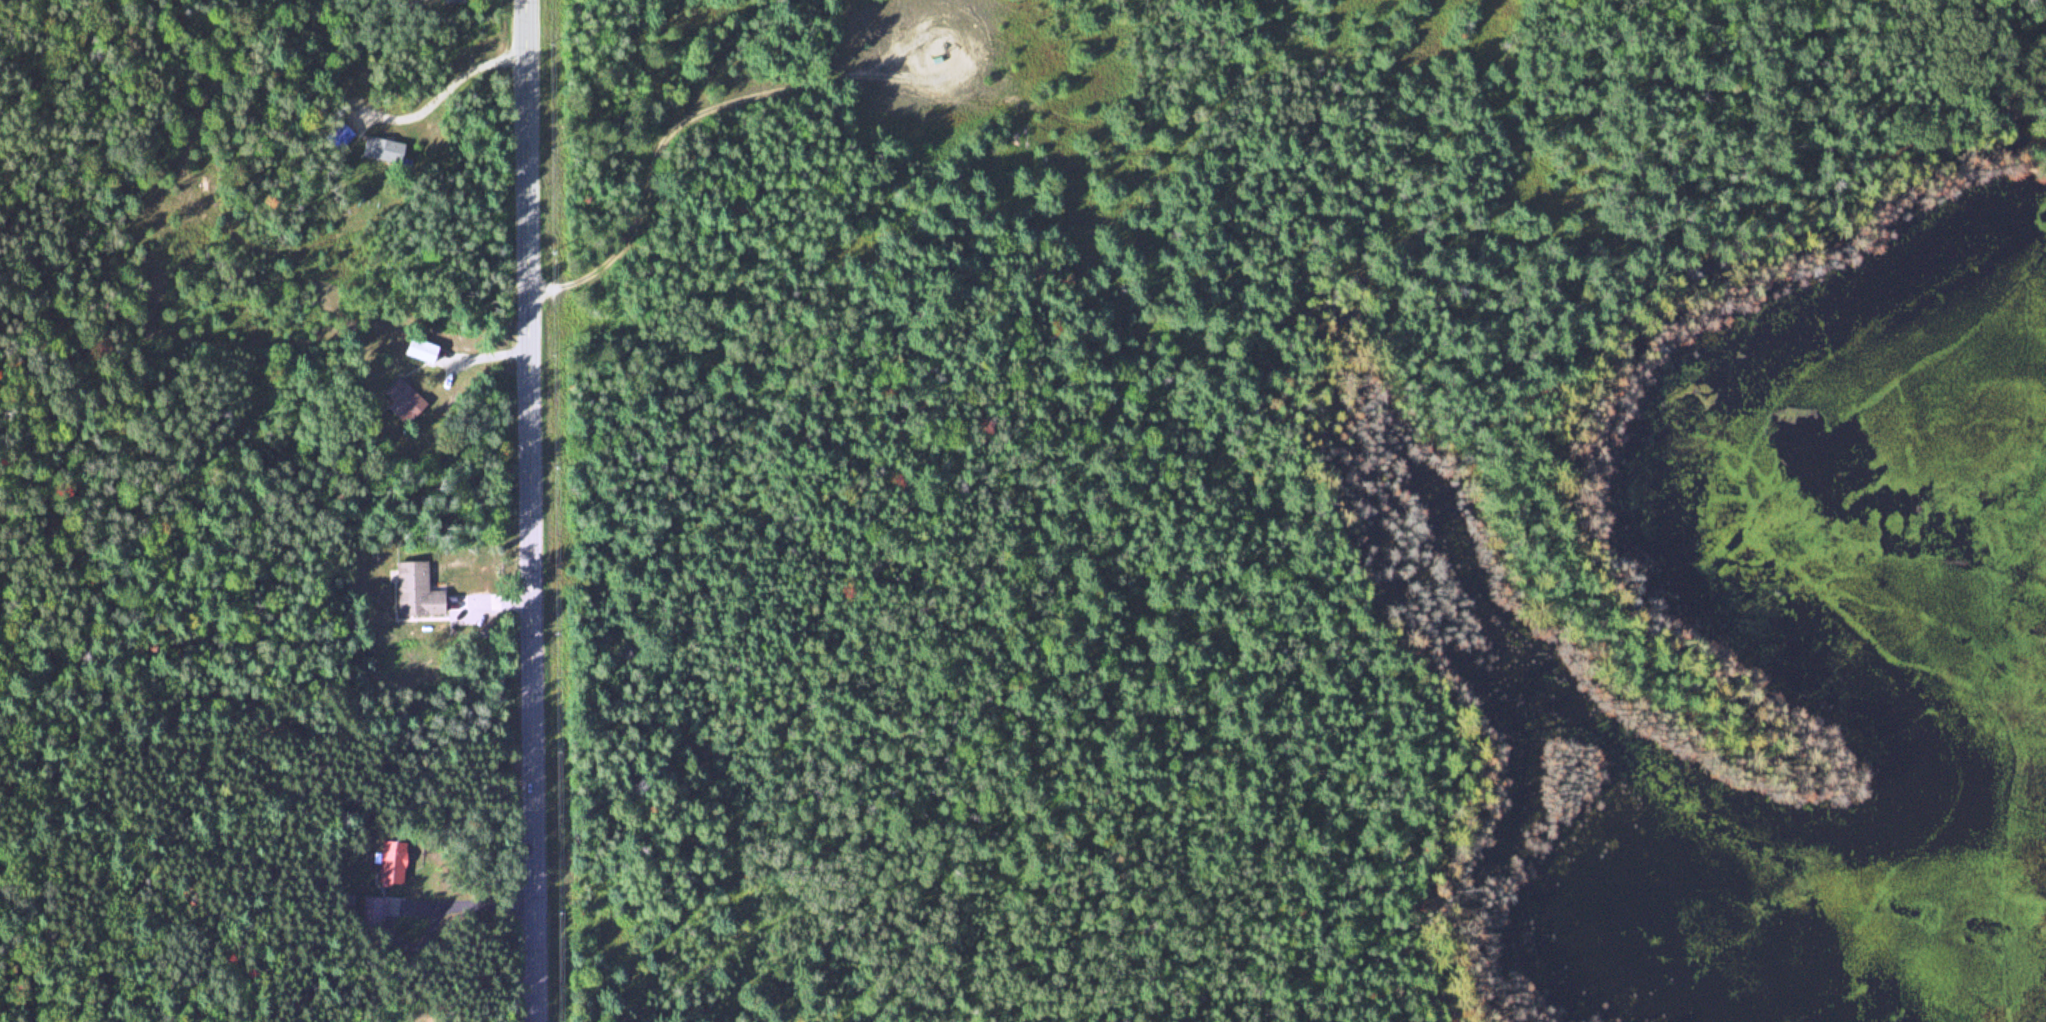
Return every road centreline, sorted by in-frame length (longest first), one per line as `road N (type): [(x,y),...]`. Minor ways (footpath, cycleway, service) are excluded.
road 1 (tertiary): [(527,0),(534,1021)]

